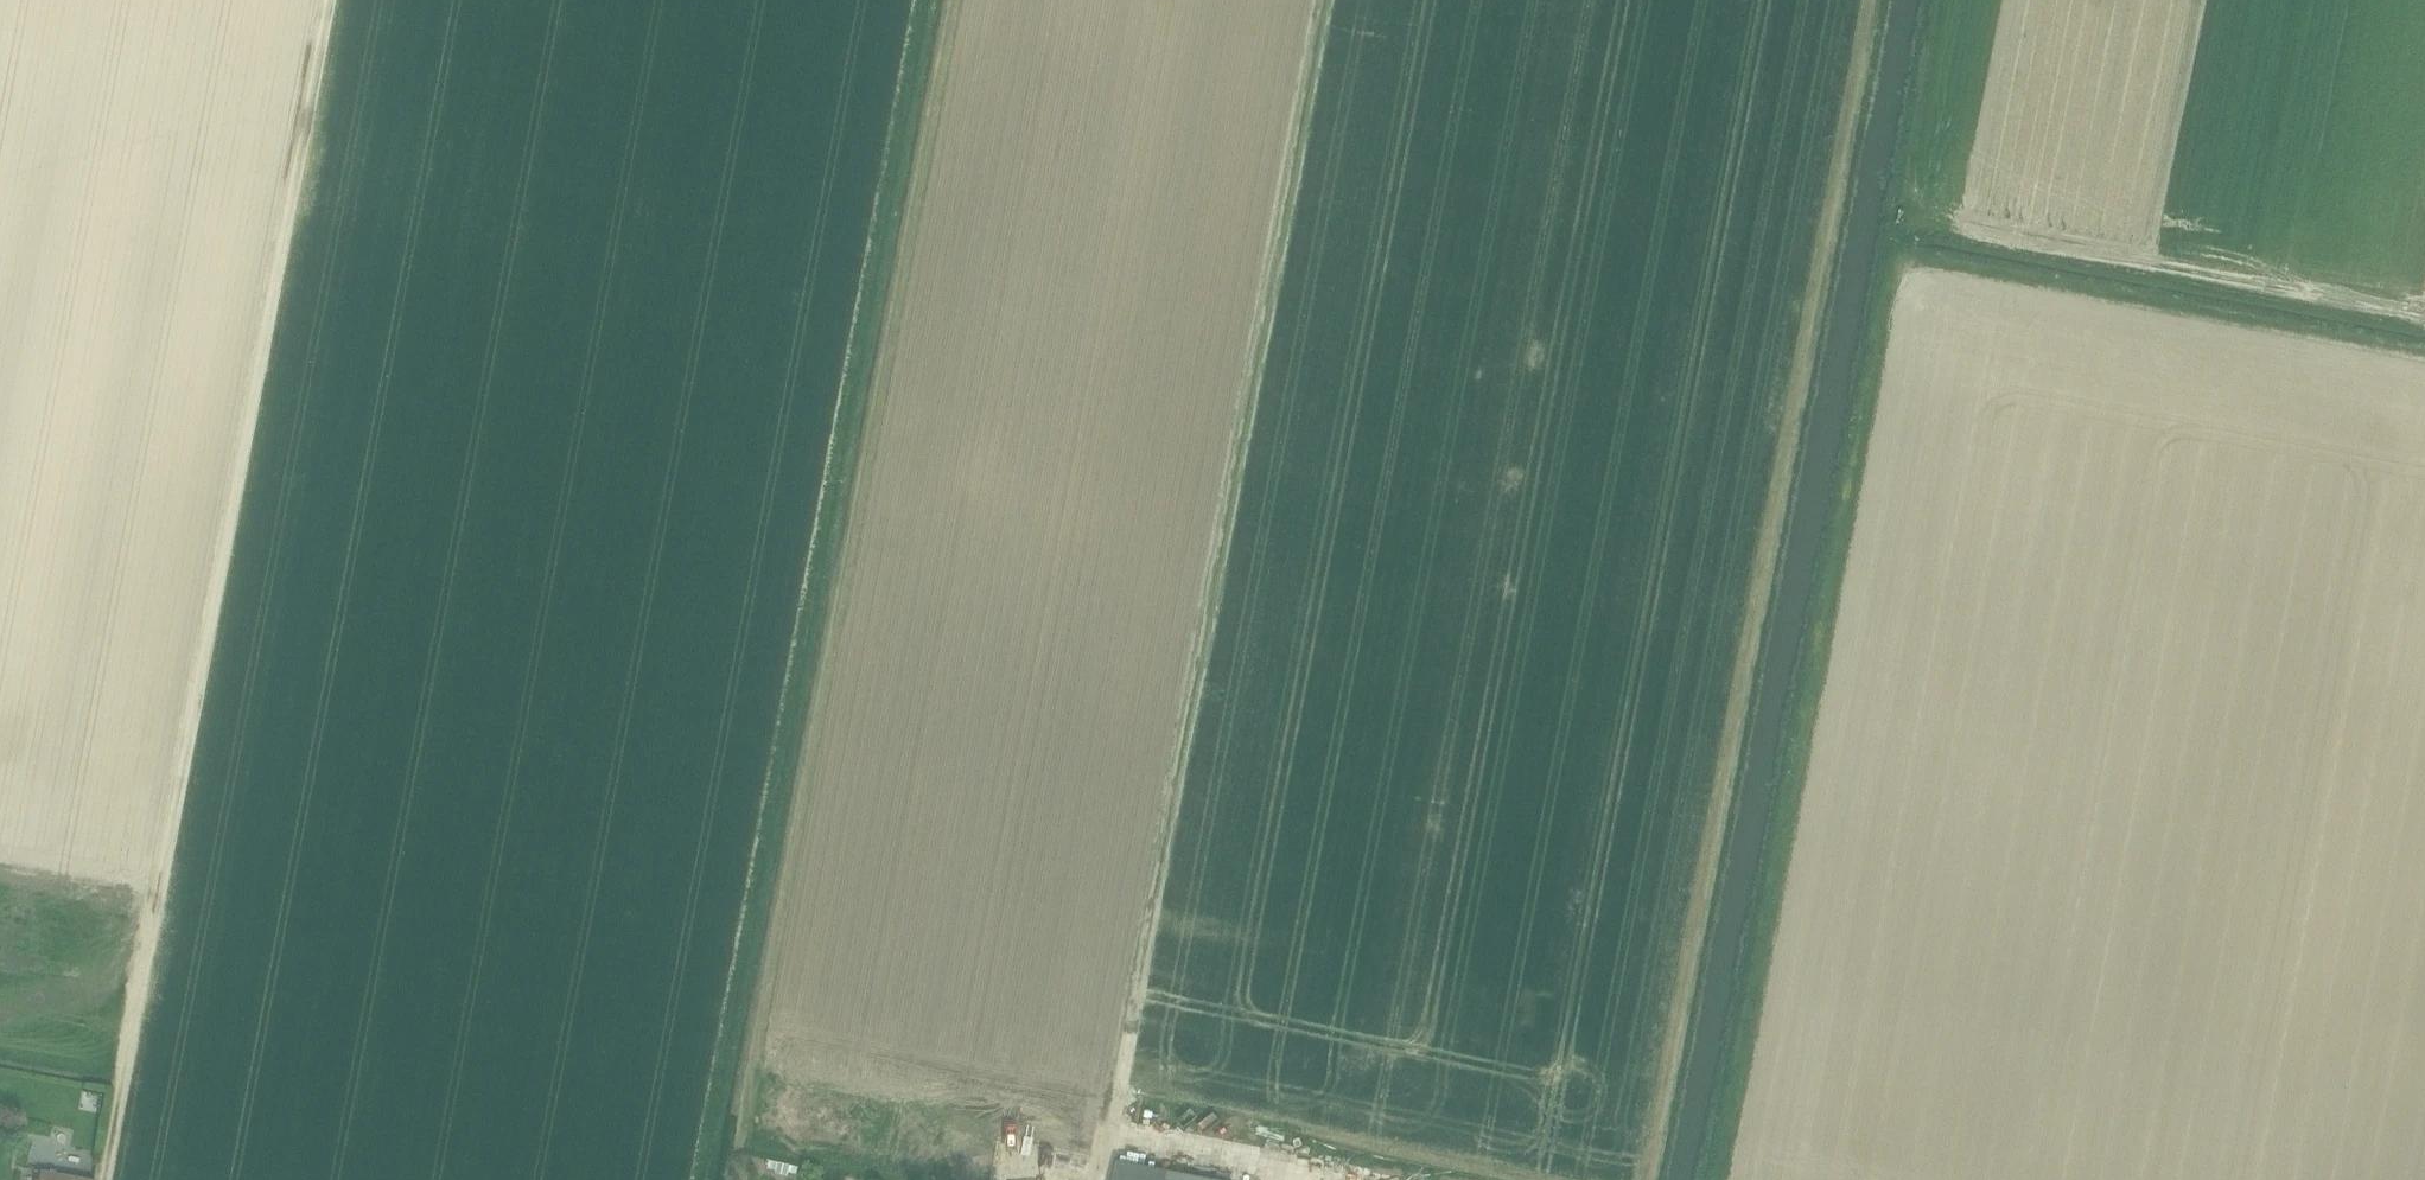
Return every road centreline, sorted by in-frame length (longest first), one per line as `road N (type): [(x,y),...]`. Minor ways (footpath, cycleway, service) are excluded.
road 1 (track): [(1102,1179),(1327,0)]
road 2 (track): [(109,1179),(331,0)]

